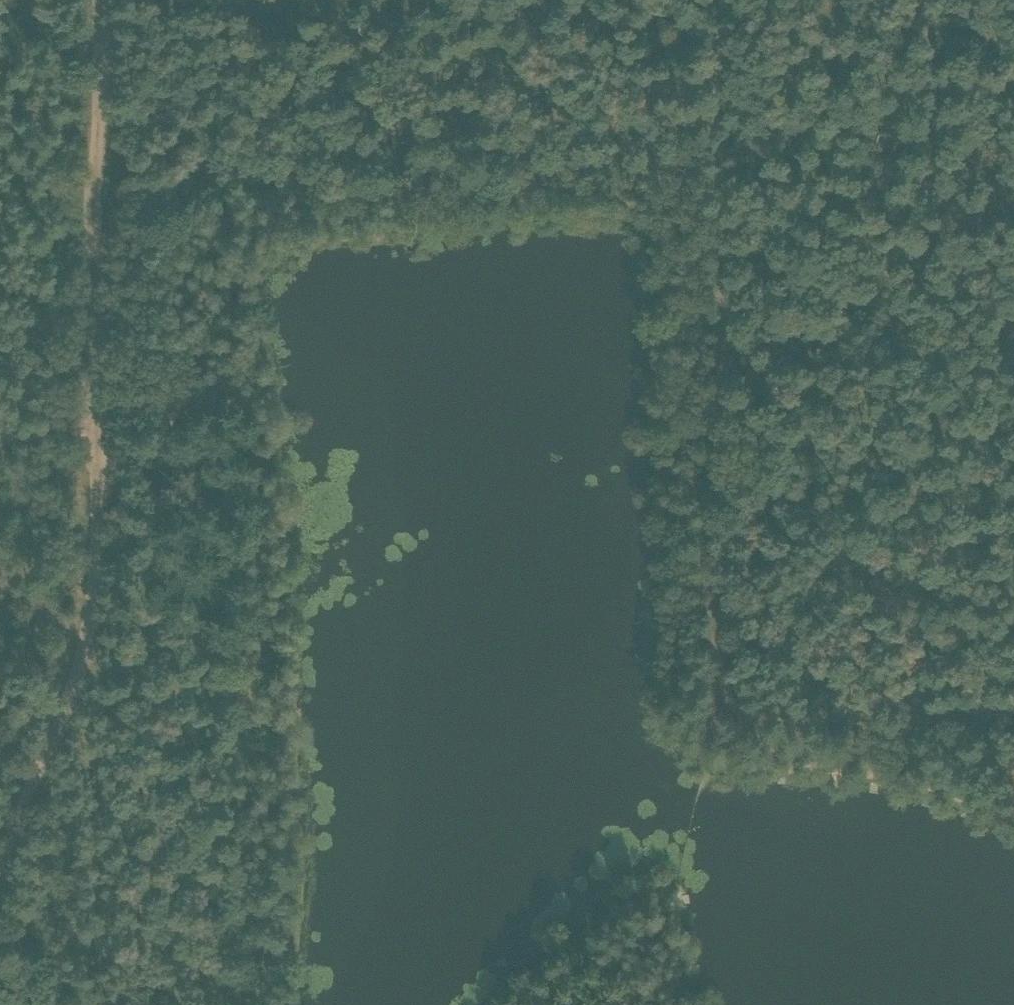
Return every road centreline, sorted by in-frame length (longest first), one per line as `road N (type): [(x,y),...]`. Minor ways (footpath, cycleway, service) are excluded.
road 1 (unclassified): [(0,850),(62,695),(87,570),(96,0)]

